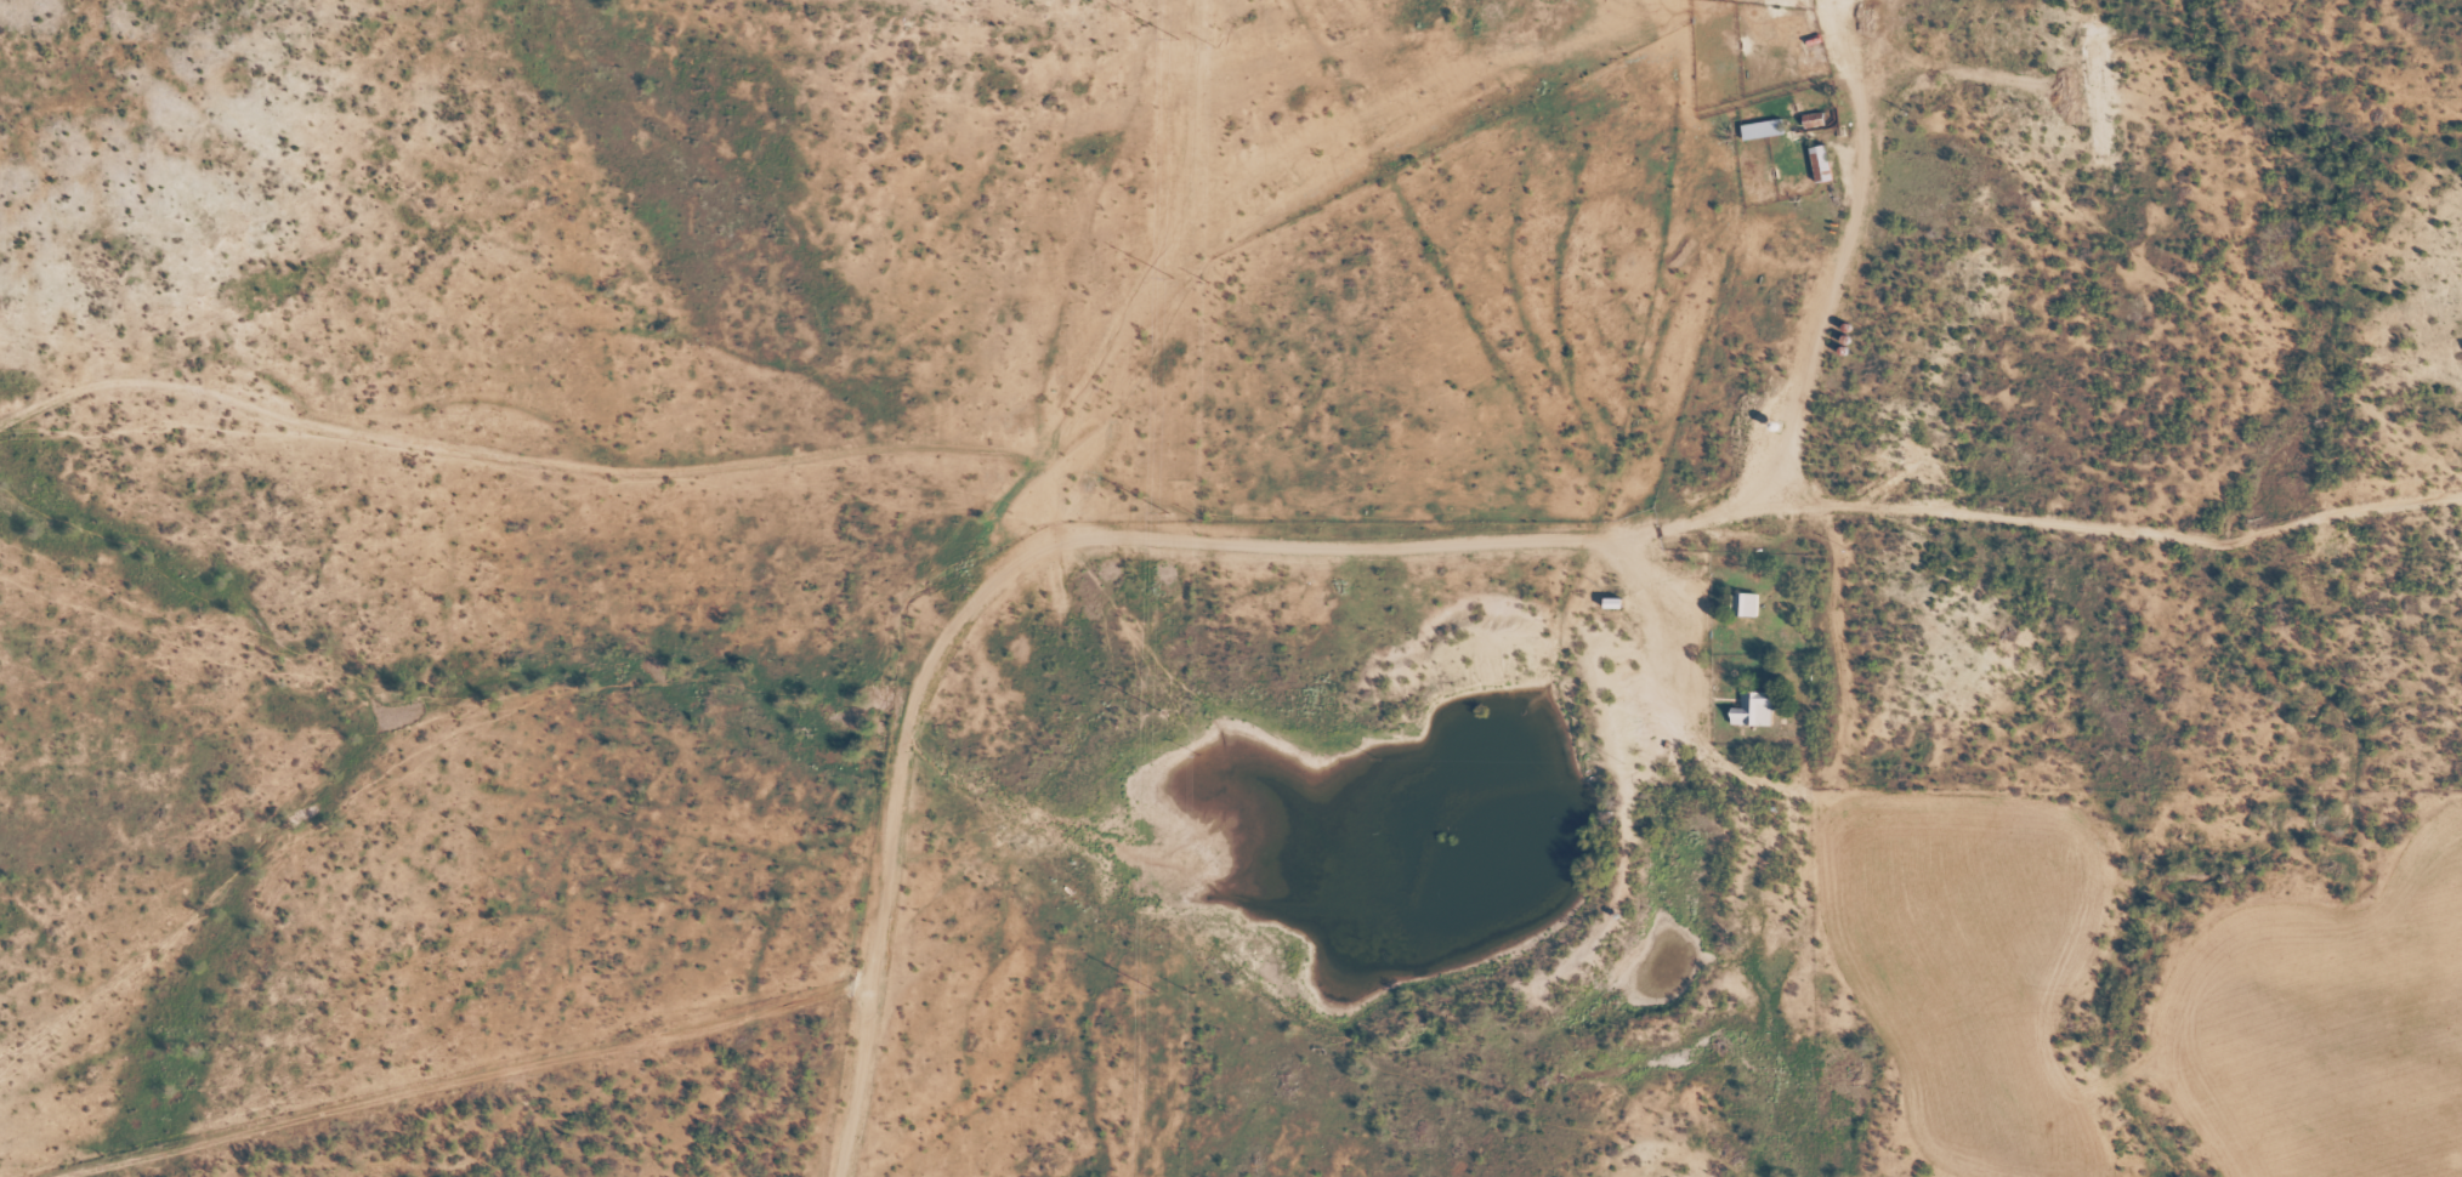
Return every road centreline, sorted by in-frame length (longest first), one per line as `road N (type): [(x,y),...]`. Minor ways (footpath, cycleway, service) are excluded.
road 1 (residential): [(0,413),(57,390),(229,352),(521,402),(669,457),(909,470),(1009,525),(1039,569),(1225,575),(1775,519),(2361,506),(2461,482)]
road 2 (residential): [(897,1176),(878,1108),(917,794),(951,669),(1039,569)]
road 3 (residential): [(1818,0),(1831,203),(1775,519)]

